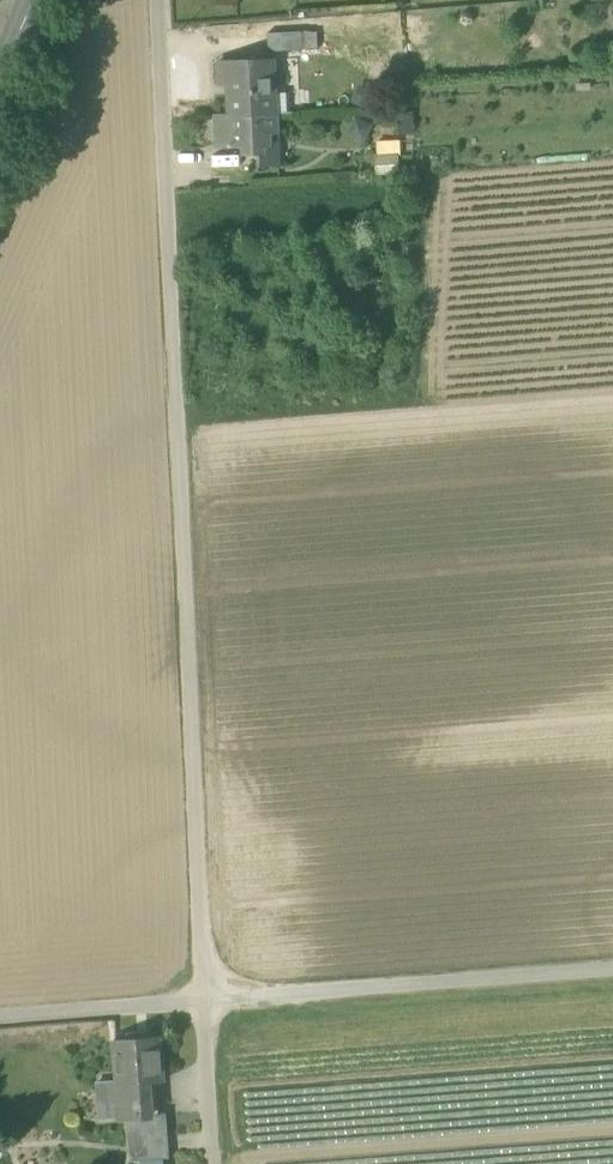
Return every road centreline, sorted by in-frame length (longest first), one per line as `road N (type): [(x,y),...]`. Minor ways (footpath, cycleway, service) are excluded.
road 1 (unclassified): [(177,412),(211,1163)]
road 2 (track): [(612,966),(0,1016)]
road 3 (residential): [(159,0),(177,412)]

